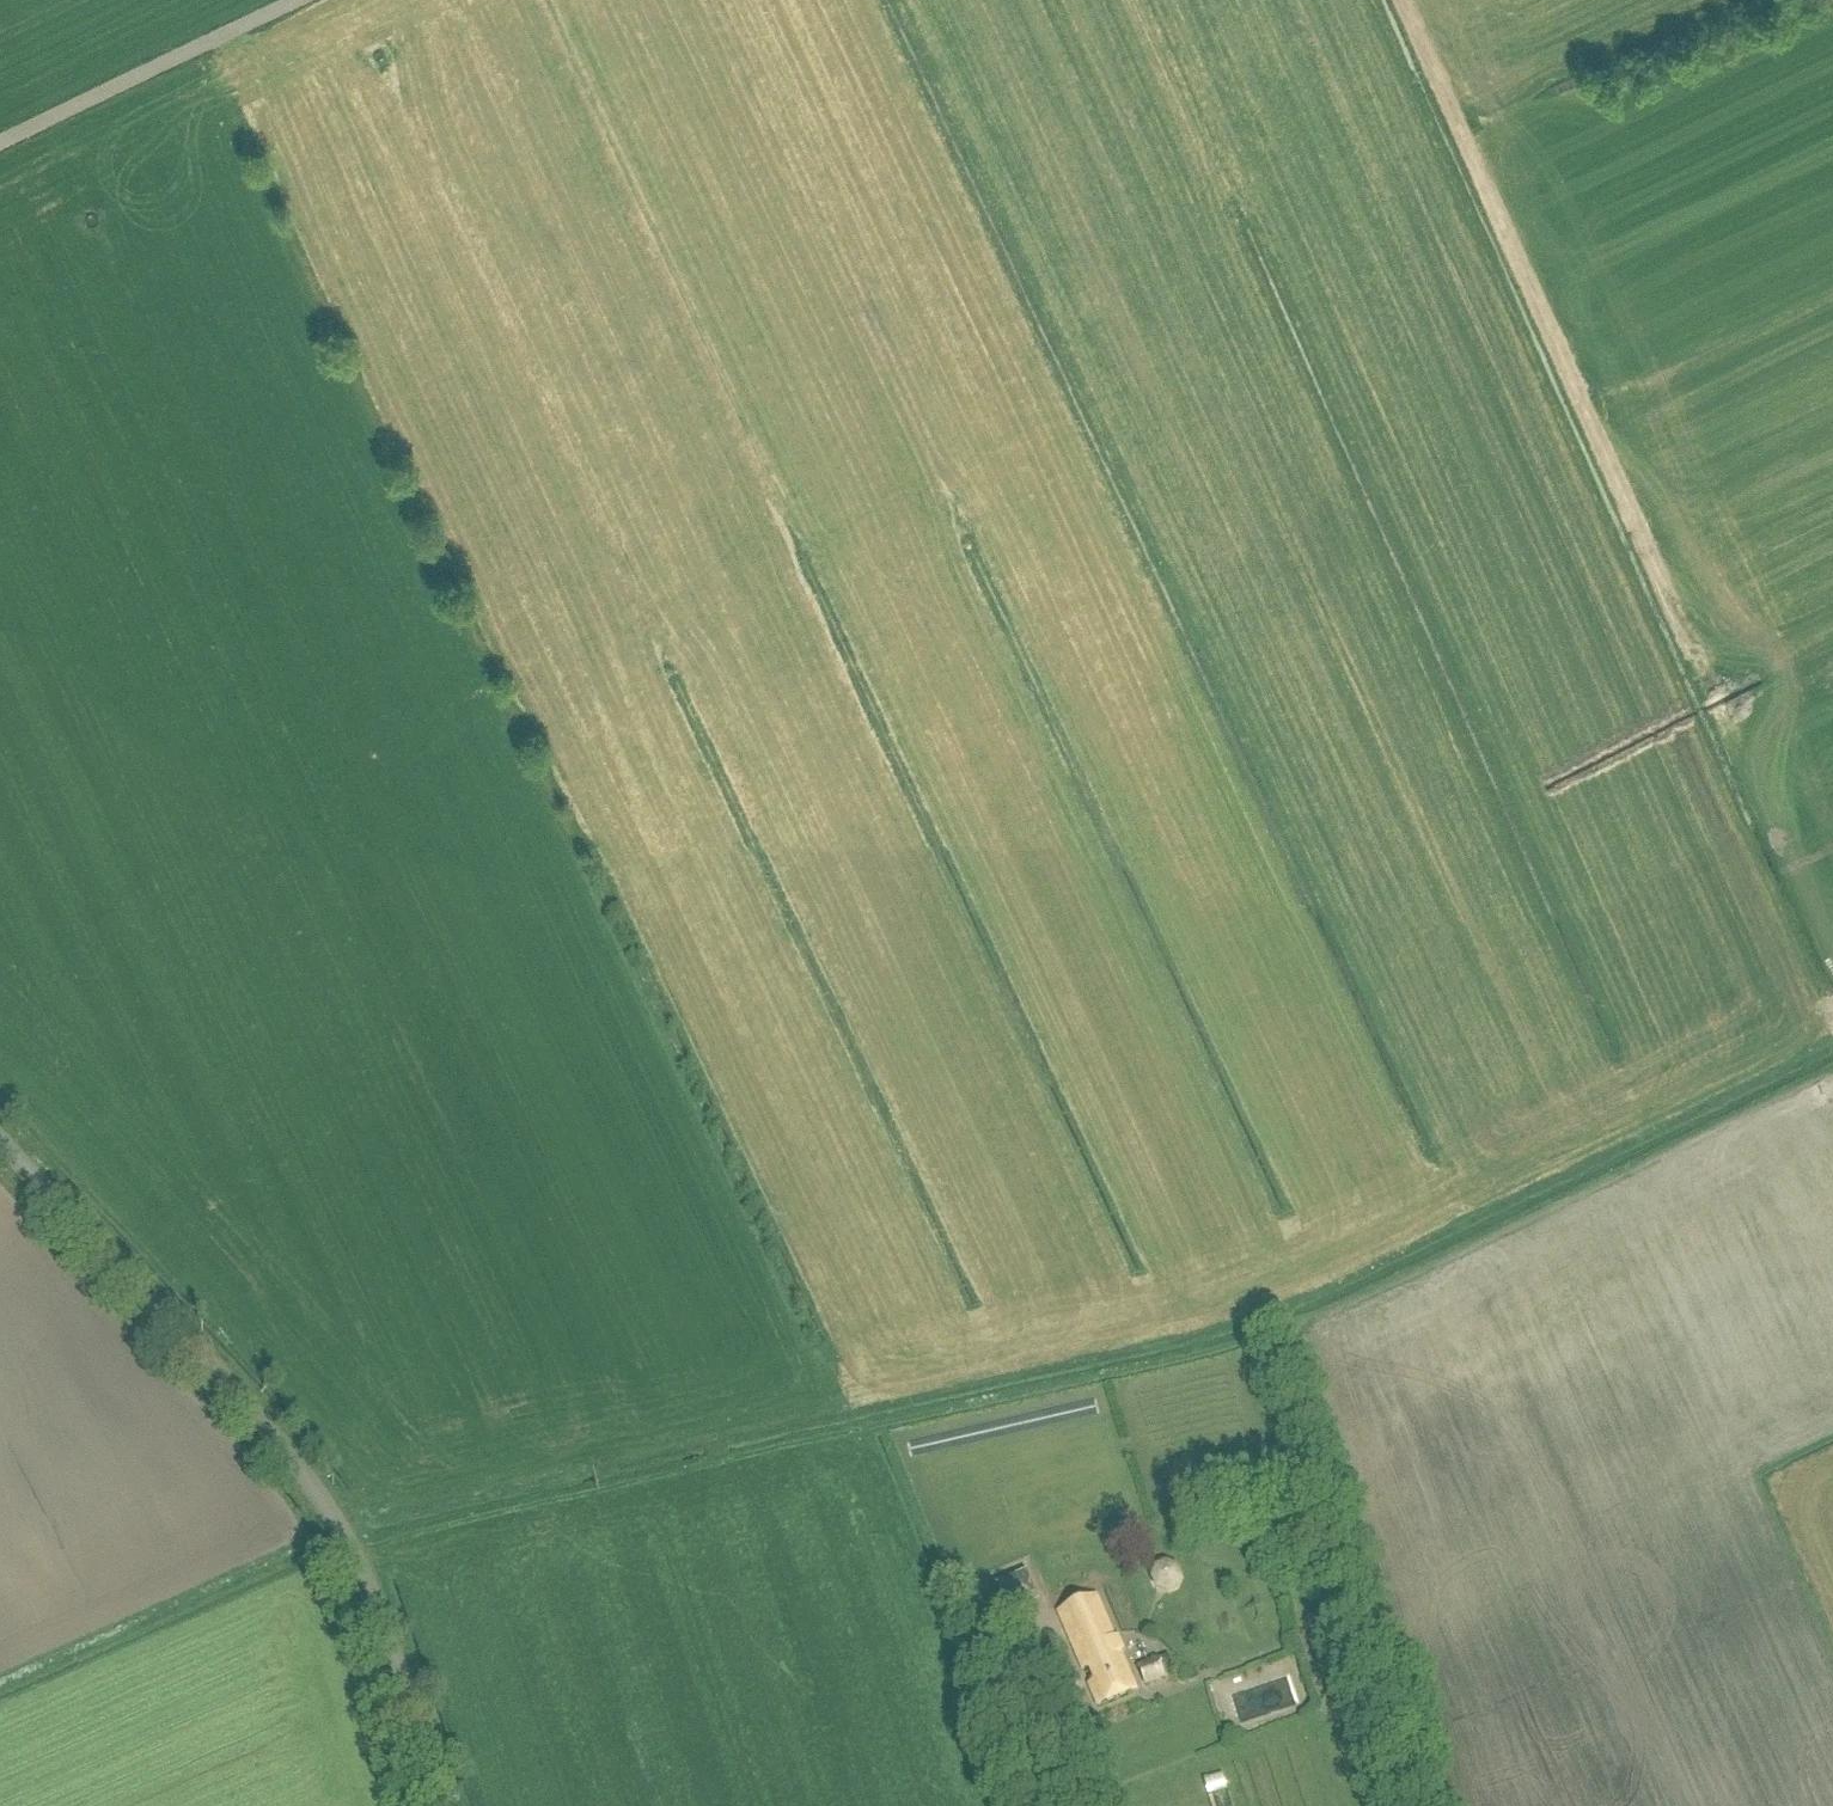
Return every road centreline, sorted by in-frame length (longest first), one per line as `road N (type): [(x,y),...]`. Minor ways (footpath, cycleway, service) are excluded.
road 1 (unclassified): [(445,1805),(361,1563),(311,1480),(0,1145)]
road 2 (track): [(1723,716),(1408,0)]
road 3 (track): [(296,0),(0,141)]

